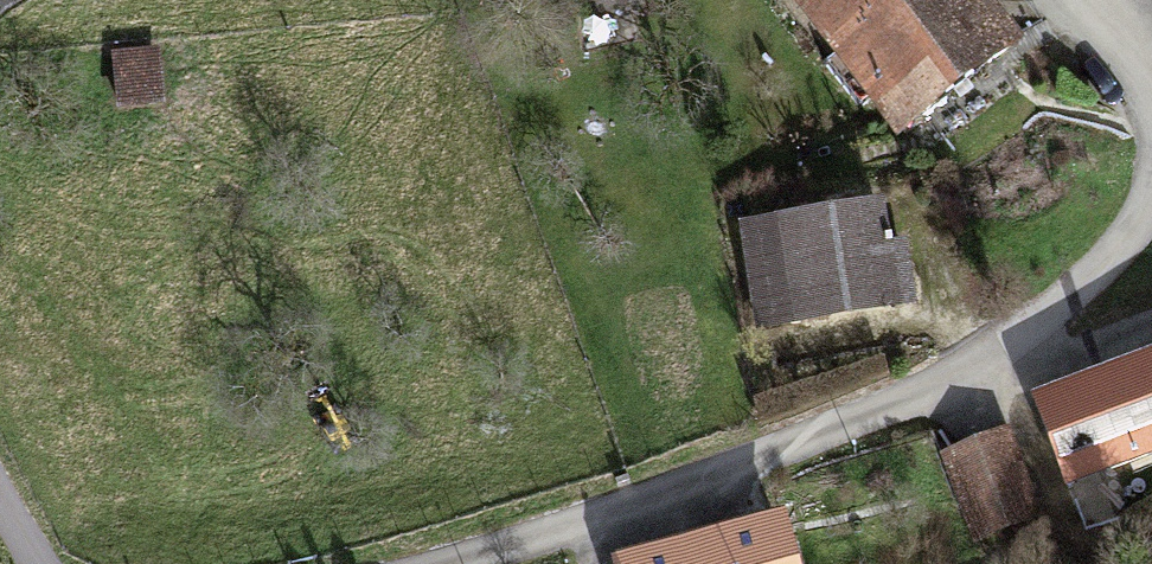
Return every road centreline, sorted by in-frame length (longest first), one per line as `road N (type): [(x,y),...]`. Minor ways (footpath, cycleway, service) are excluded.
road 1 (residential): [(1151,199),(1103,272),(994,372),(502,563)]
road 2 (track): [(994,372),(1151,328)]
road 3 (residential): [(1073,0),(1151,101)]

